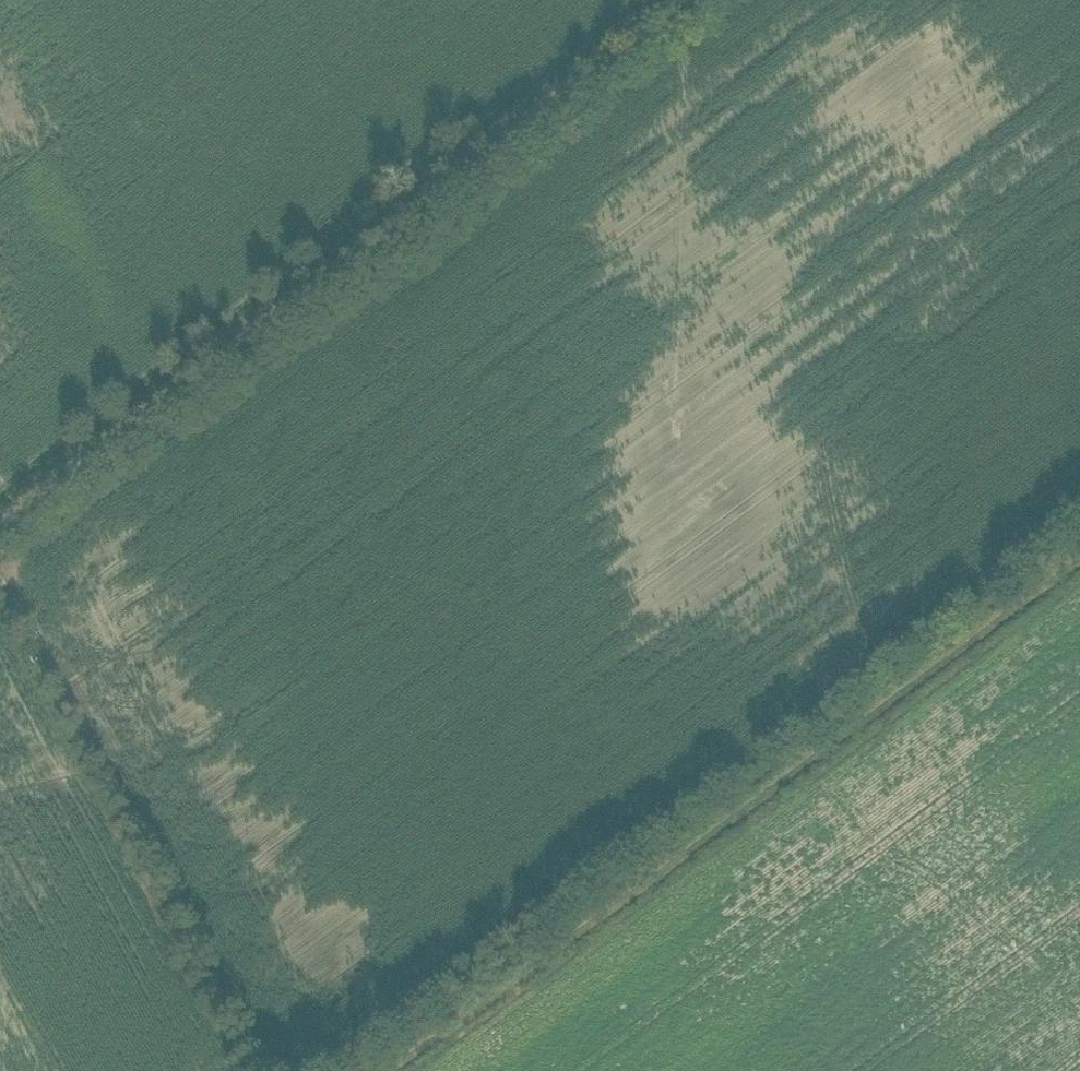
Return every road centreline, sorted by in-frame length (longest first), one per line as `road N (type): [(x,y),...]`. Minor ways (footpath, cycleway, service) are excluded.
road 1 (track): [(1079,561),(385,1070)]
road 2 (track): [(0,494),(214,312),(648,0)]

